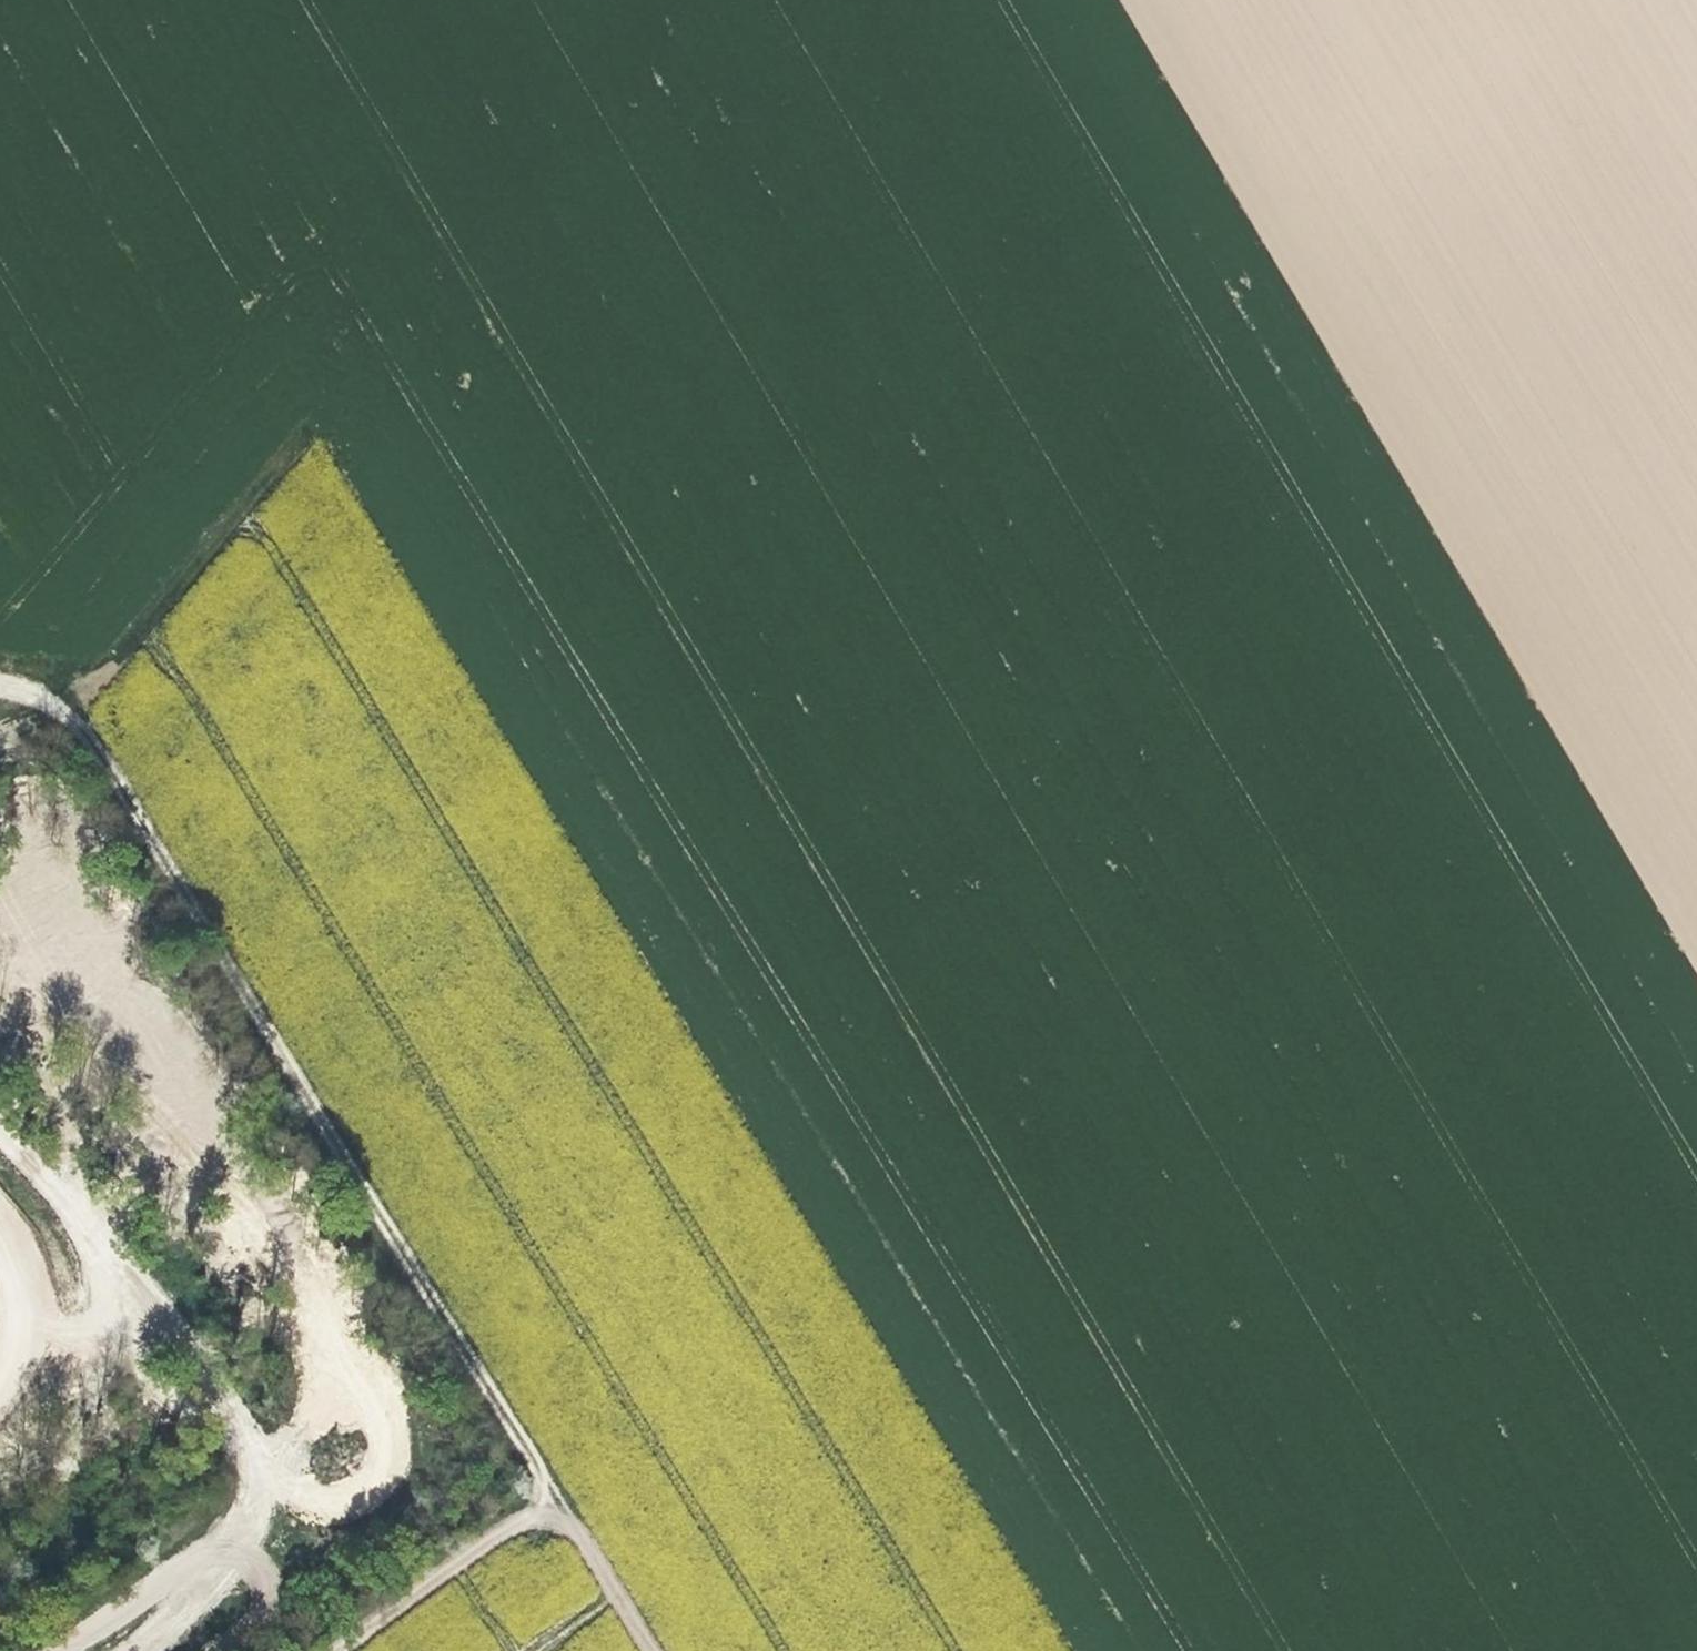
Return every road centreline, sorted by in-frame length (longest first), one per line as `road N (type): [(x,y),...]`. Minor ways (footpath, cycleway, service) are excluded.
road 1 (track): [(0,728),(28,715),(67,718),(93,753),(545,1493)]
road 2 (track): [(330,1650),(545,1493)]
road 3 (track): [(545,1493),(644,1650)]

